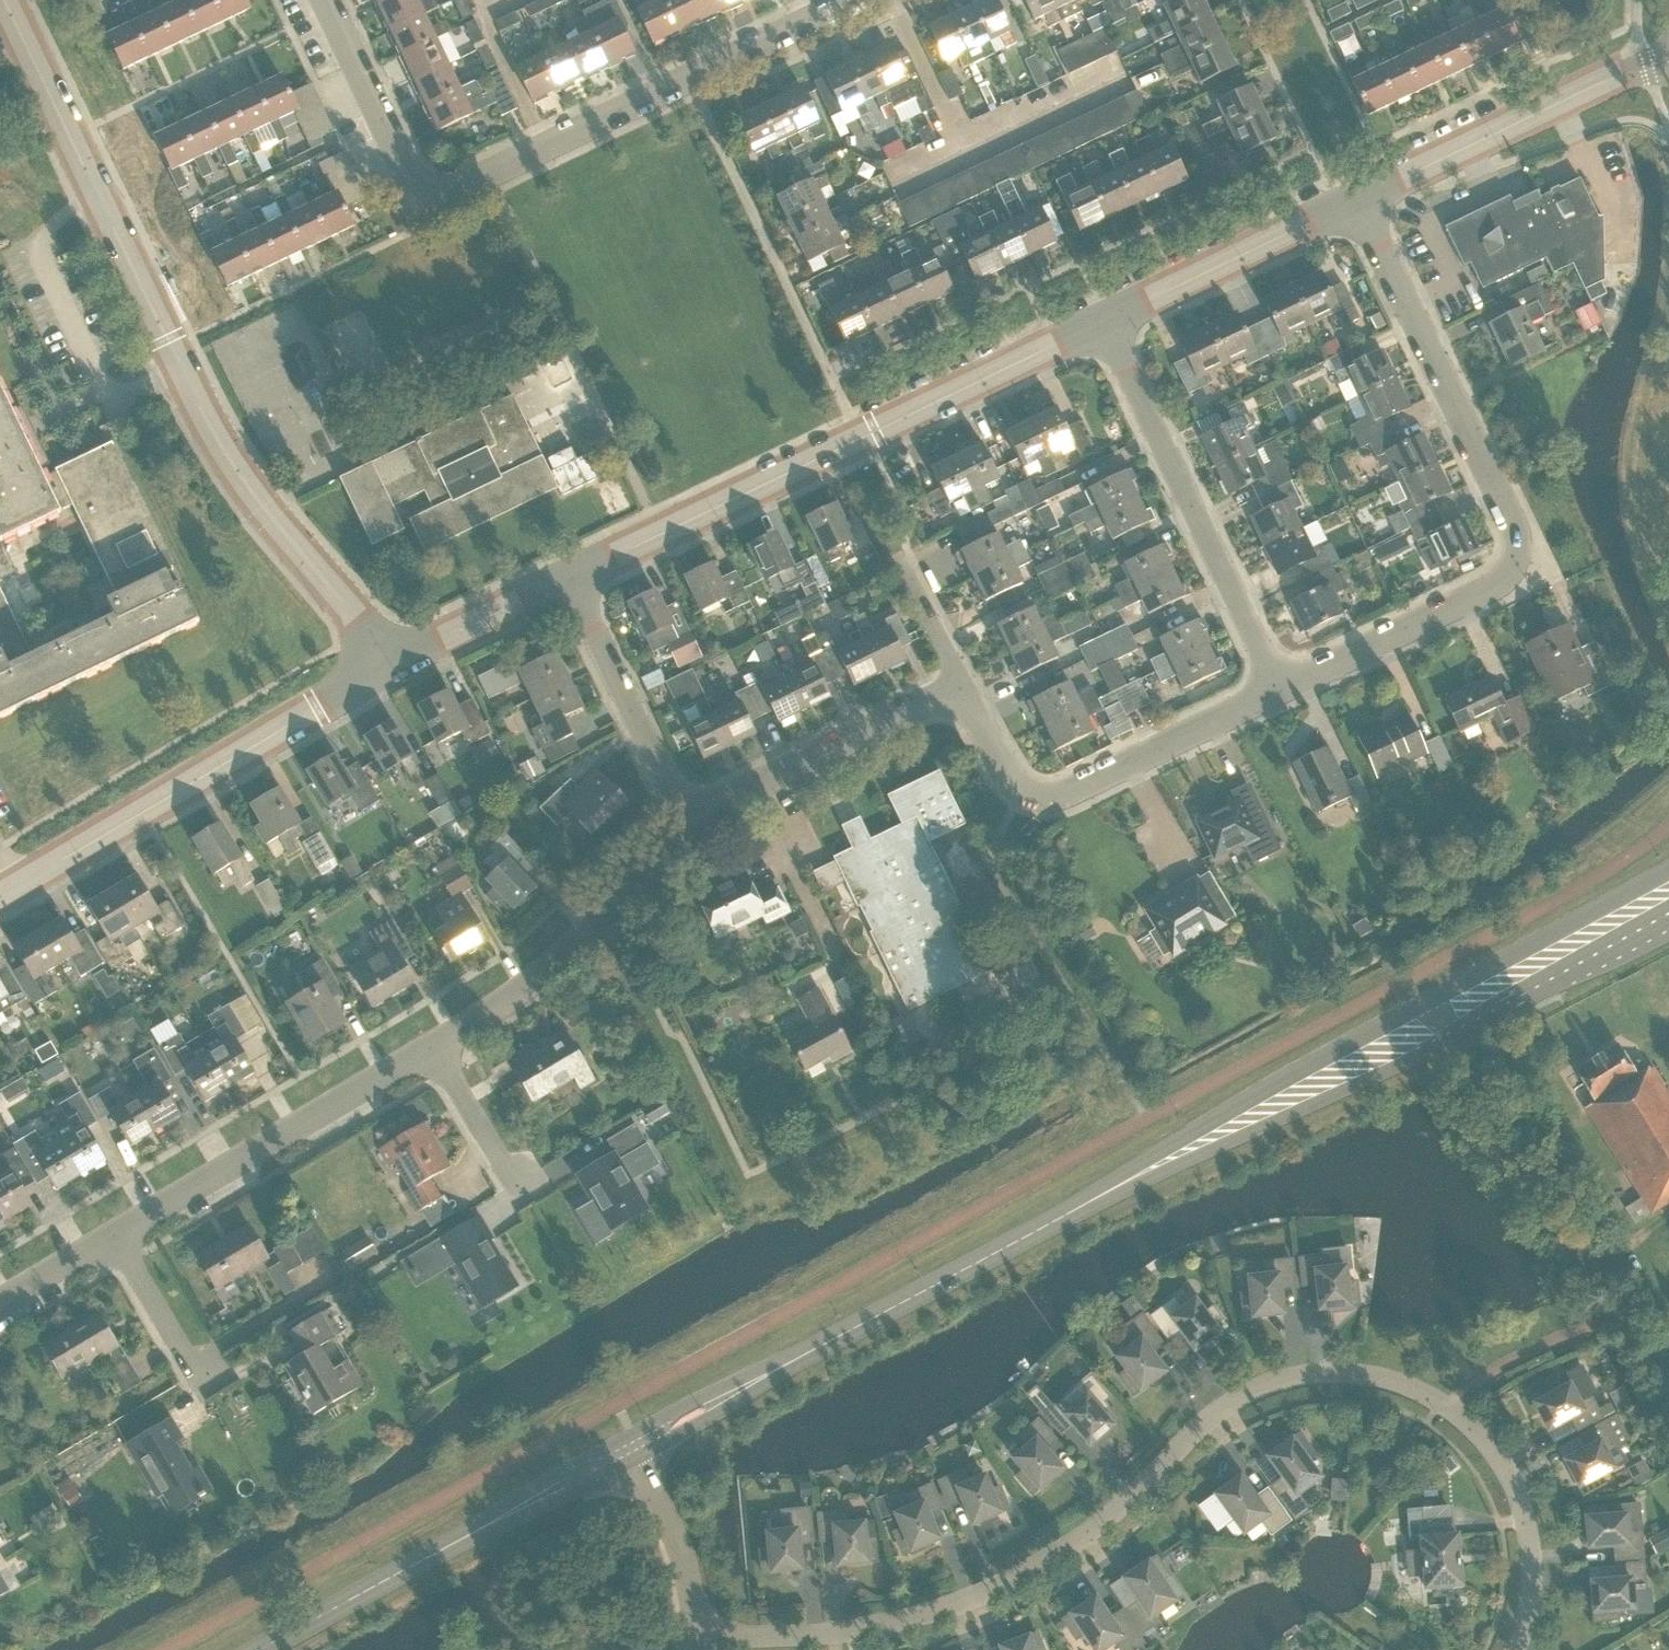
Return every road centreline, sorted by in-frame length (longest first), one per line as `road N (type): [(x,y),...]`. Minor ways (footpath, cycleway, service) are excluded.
road 1 (unclassified): [(692,1628),(743,1636),(872,1627),(997,1588),(1076,1544),(1228,1407),(1273,1382),(1324,1371),(1377,1374),(1421,1389),(1496,1451),(1530,1536),(1521,1649)]
road 2 (unclassified): [(384,666),(364,626),(233,464),(0,8)]
road 3 (unclassified): [(323,0),(402,170),(420,186),(444,189),(845,0)]
road 4 (residential): [(1356,199),(1514,525),(1516,556),(1493,587),(1279,689)]
road 5 (secondary): [(1668,870),(1239,1105),(1146,1160),(1131,1179)]
road 6 (secondary): [(1131,1179),(1153,1176),(1402,1063),(1668,922)]
road 7 (unclassified): [(574,571),(1103,320)]
road 8 (unclassified): [(0,900),(384,666)]
road 9 (residential): [(1279,689),(1103,320)]
road 10 (residential): [(1279,689),(1046,797),(1007,777),(959,685)]
road 11 (secondary): [(775,1370),(1131,1179)]
road 12 (unclassified): [(126,1242),(438,1058)]
road 13 (unclassified): [(438,1058),(607,910),(696,818)]
road 14 (unclassified): [(1356,199),(1622,72),(1668,61)]
road 15 (unclassified): [(1103,320),(1356,199)]
road 16 (unclassified): [(696,818),(659,778),(584,616),(574,571)]
road 17 (secondary): [(258,1649),(489,1524)]
road 18 (unclassified): [(851,983),(764,781)]
road 19 (unclassified): [(764,781),(959,685)]
road 20 (unclassified): [(384,666),(574,571)]
road 21 (unclassified): [(529,1220),(438,1058)]
road 22 (unclassified): [(692,1628),(680,1546),(634,1458)]
road 23 (unclassified): [(213,1397),(126,1242)]
road 24 (secondary): [(634,1458),(767,1382),(775,1370)]
road 25 (secondary): [(775,1370),(760,1370),(625,1439)]
road 26 (secondary): [(625,1439),(498,1510),(489,1524)]
road 27 (secondary): [(489,1524),(505,1524),(634,1458)]
road 28 (unclassified): [(0,1318),(126,1242)]
road 29 (residential): [(959,685),(899,560)]

